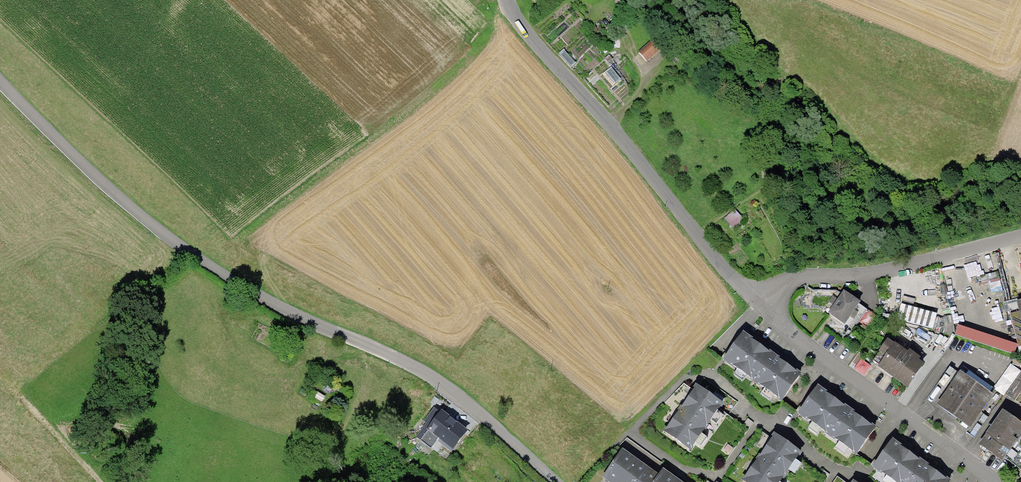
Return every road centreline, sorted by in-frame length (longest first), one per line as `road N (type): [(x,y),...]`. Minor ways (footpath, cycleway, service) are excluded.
road 1 (unclassified): [(0,80),(156,228),(298,321),(388,355),(447,391),(553,481)]
road 2 (unclassified): [(751,294),(710,257),(505,0)]
road 3 (unclassified): [(991,481),(825,362),(751,294)]
road 4 (residential): [(1020,240),(751,294)]
road 5 (track): [(97,481),(36,411),(21,409),(13,432),(20,447),(65,465)]

